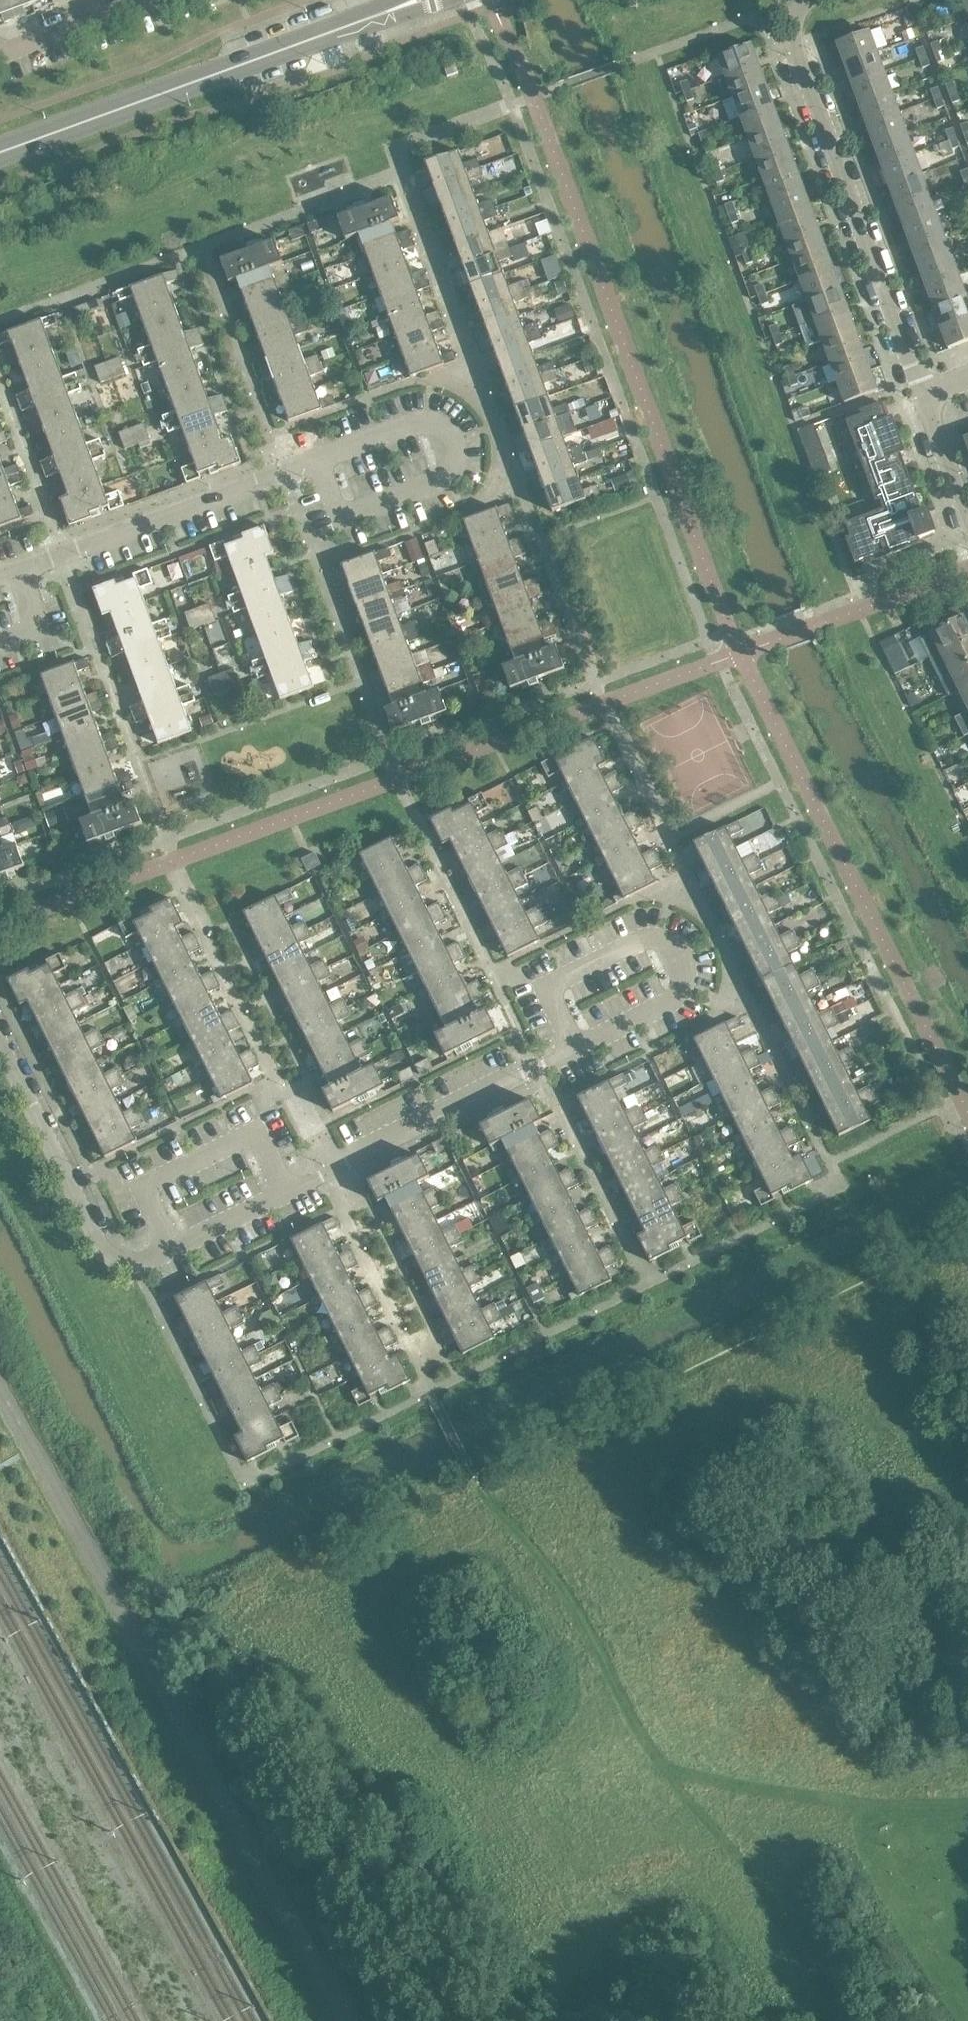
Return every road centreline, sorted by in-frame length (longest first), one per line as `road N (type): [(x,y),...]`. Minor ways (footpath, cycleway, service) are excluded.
road 1 (residential): [(135,1262),(576,1049)]
road 2 (residential): [(921,395),(789,28),(813,0)]
road 3 (tertiary): [(0,152),(386,12)]
road 4 (residential): [(20,568),(318,457)]
road 5 (residential): [(672,1002),(687,979),(683,956),(665,940),(637,942),(545,988),(576,1049)]
road 6 (residential): [(135,1262),(100,1248),(0,1044)]
road 7 (residential): [(318,457),(425,424),(442,432),(452,451),(436,483)]
road 8 (residential): [(436,483),(341,519),(318,457)]
road 9 (residential): [(0,55),(154,0)]
road 10 (residential): [(967,522),(921,395)]

